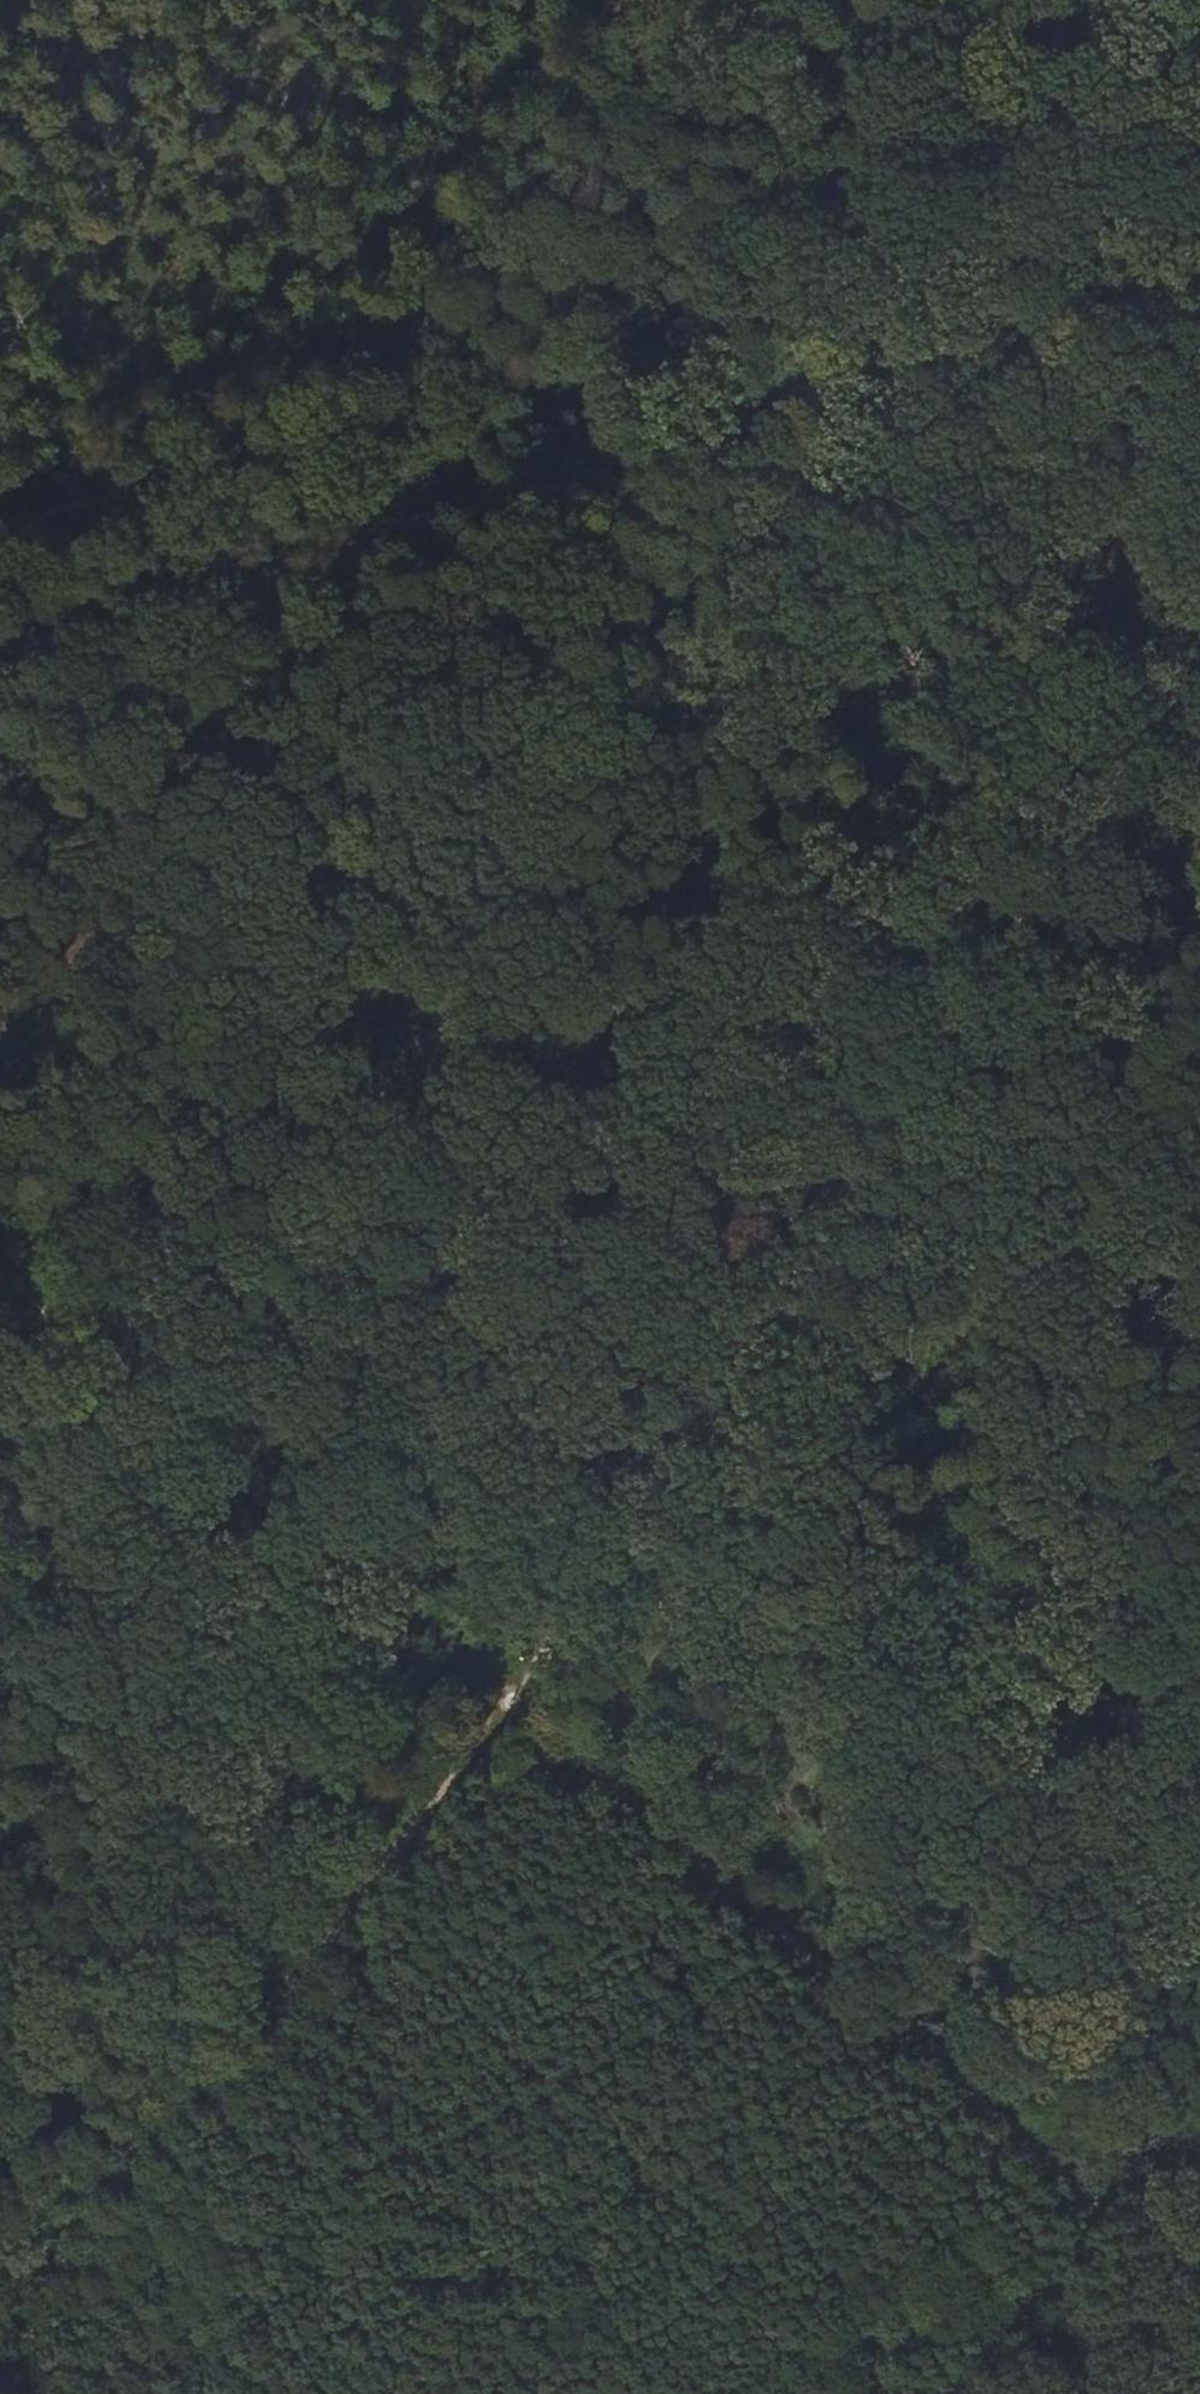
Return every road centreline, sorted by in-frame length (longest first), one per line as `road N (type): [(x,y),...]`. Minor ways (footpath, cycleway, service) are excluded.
road 1 (track): [(519,1710),(1199,640)]
road 2 (track): [(0,633),(1199,265)]
road 3 (track): [(519,1710),(1199,2304)]
road 4 (track): [(599,0),(407,316),(293,416),(173,474),(0,522)]
road 5 (track): [(0,1289),(519,1710)]
road 6 (track): [(211,2075),(519,1710)]

